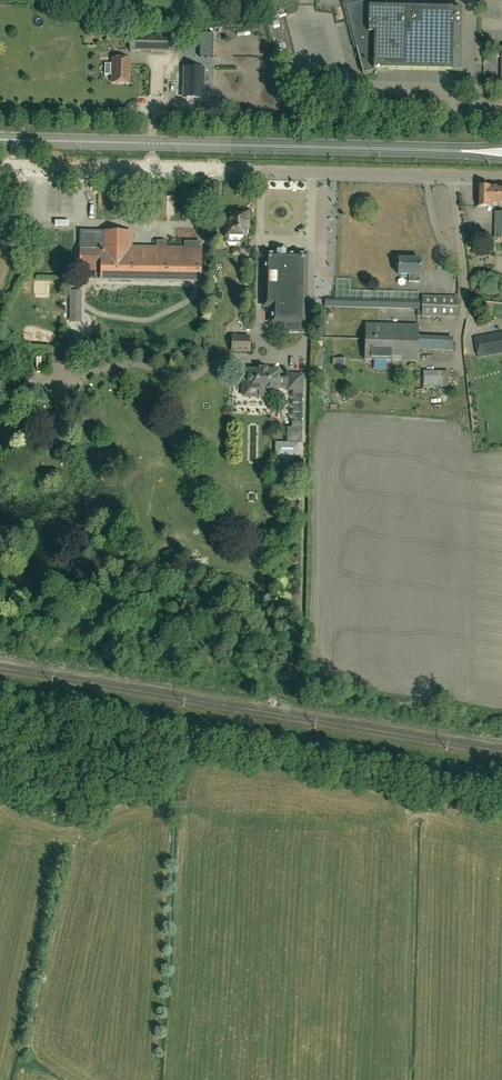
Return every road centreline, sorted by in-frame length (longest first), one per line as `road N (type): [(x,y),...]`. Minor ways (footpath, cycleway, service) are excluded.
road 1 (unclassified): [(501,178),(0,163)]
road 2 (primary): [(469,151),(0,139)]
road 3 (unclassified): [(479,105),(374,103),(375,85),(348,84)]

